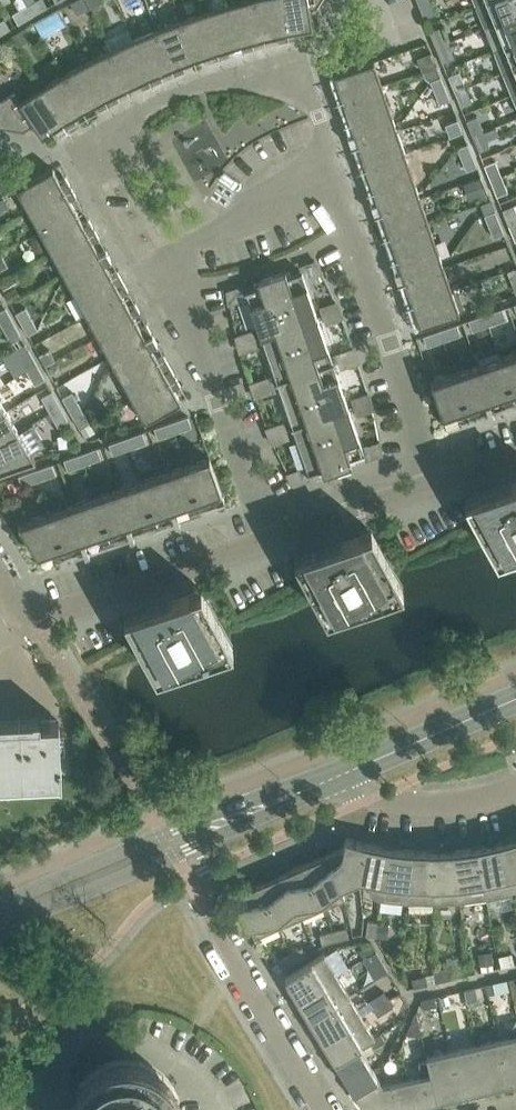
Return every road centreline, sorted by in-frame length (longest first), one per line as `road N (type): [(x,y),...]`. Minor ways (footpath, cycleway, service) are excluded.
road 1 (residential): [(439,485),(336,170)]
road 2 (residential): [(100,138),(186,94),(301,62),(336,170)]
road 3 (residential): [(274,542),(164,256)]
road 4 (tertiary): [(0,930),(195,852),(276,803)]
road 5 (tertiary): [(276,803),(180,827),(0,904)]
road 6 (tertiary): [(276,803),(515,701)]
road 7 (residential): [(37,615),(67,615),(274,542)]
road 8 (residential): [(323,1109),(206,912)]
road 9 (residential): [(164,256),(336,170)]
road 10 (residential): [(274,542),(439,485)]
road 11 (residential): [(164,256),(100,138)]

